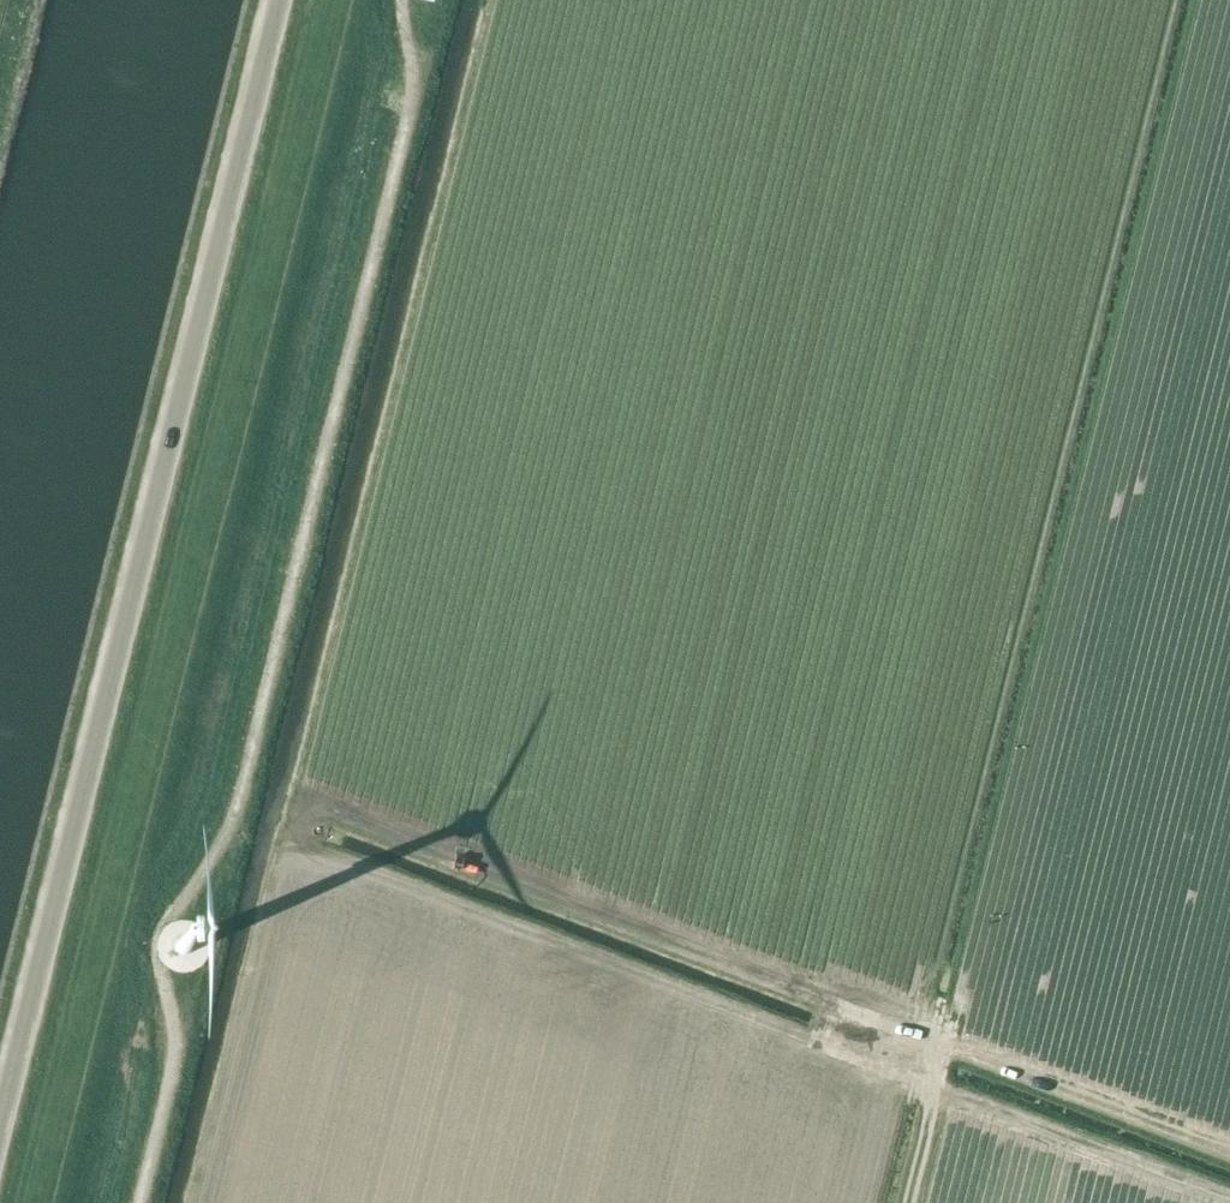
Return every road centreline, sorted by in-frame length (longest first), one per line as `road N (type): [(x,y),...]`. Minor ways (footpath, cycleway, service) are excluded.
road 1 (unclassified): [(0,1120),(279,0)]

